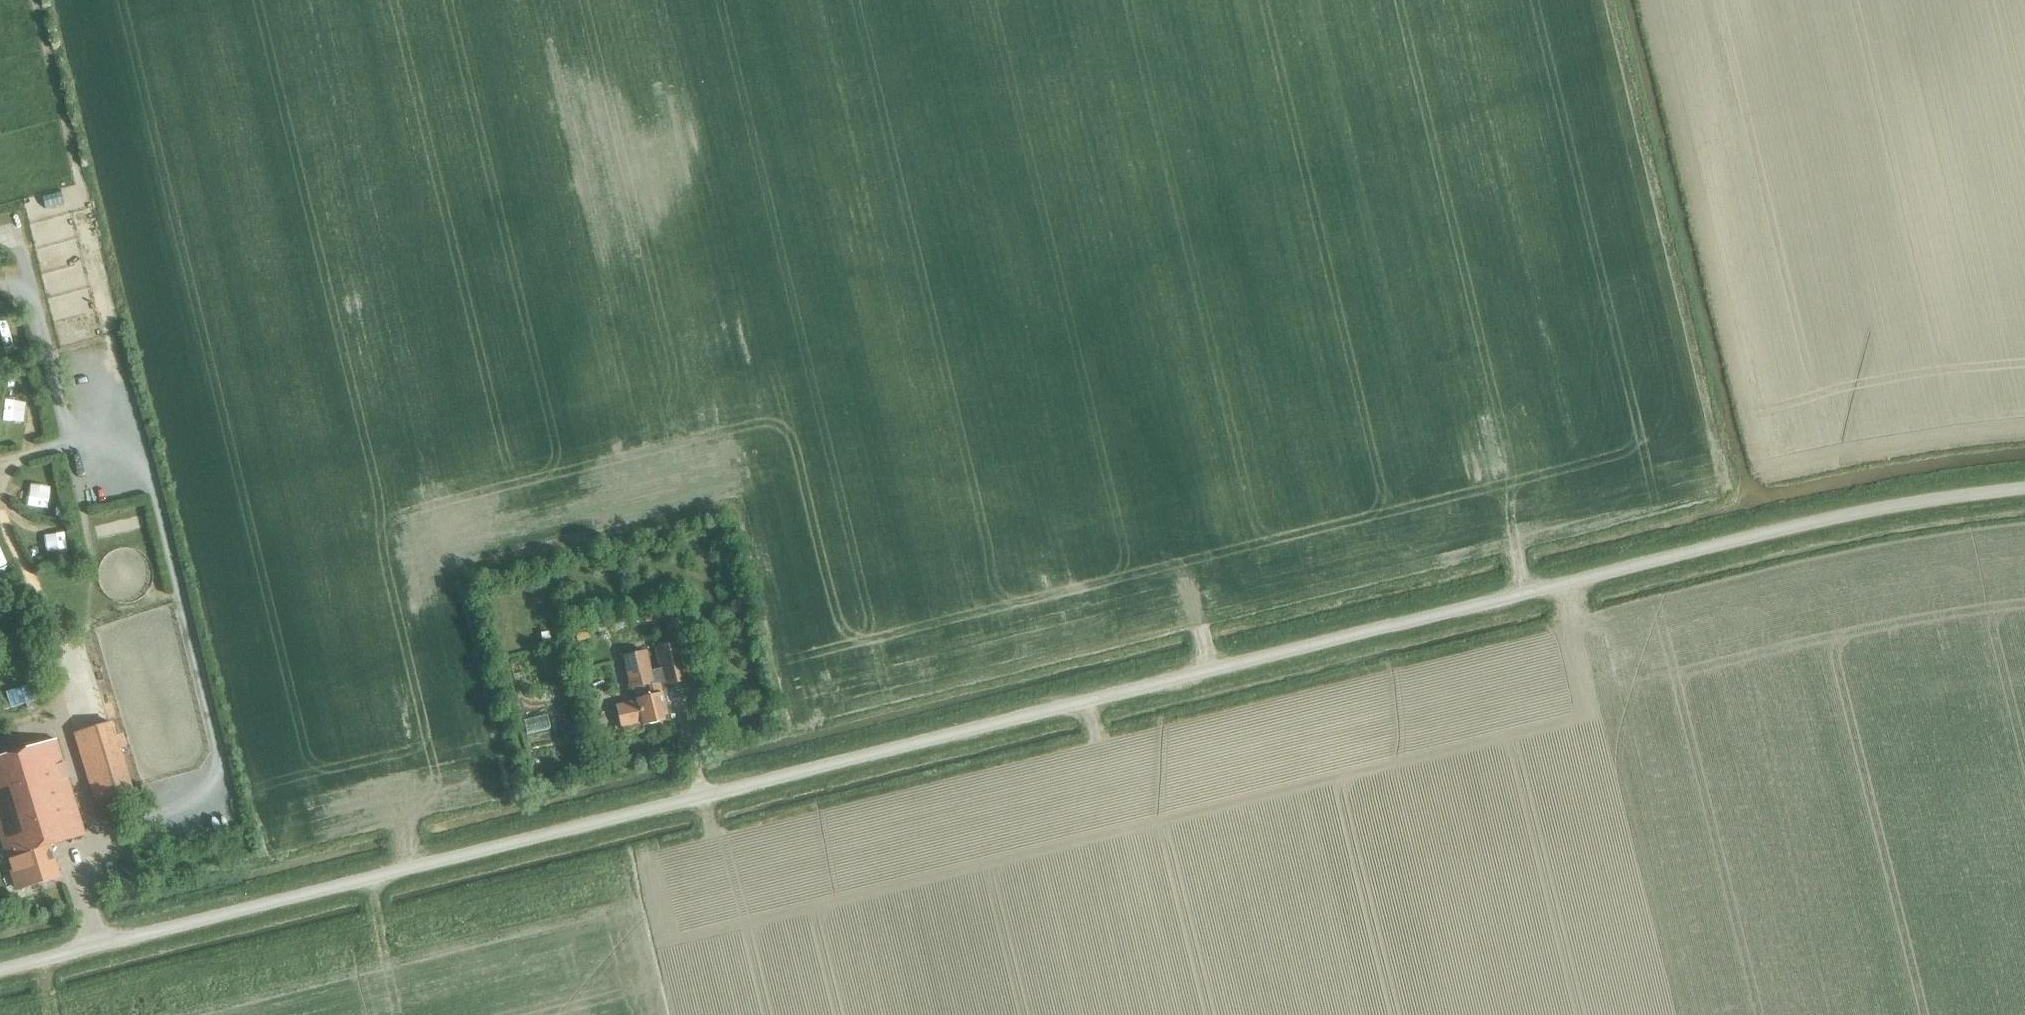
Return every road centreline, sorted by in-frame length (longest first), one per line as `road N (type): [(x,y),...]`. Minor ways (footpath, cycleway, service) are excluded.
road 1 (unclassified): [(0,967),(1773,530),(2024,488)]

